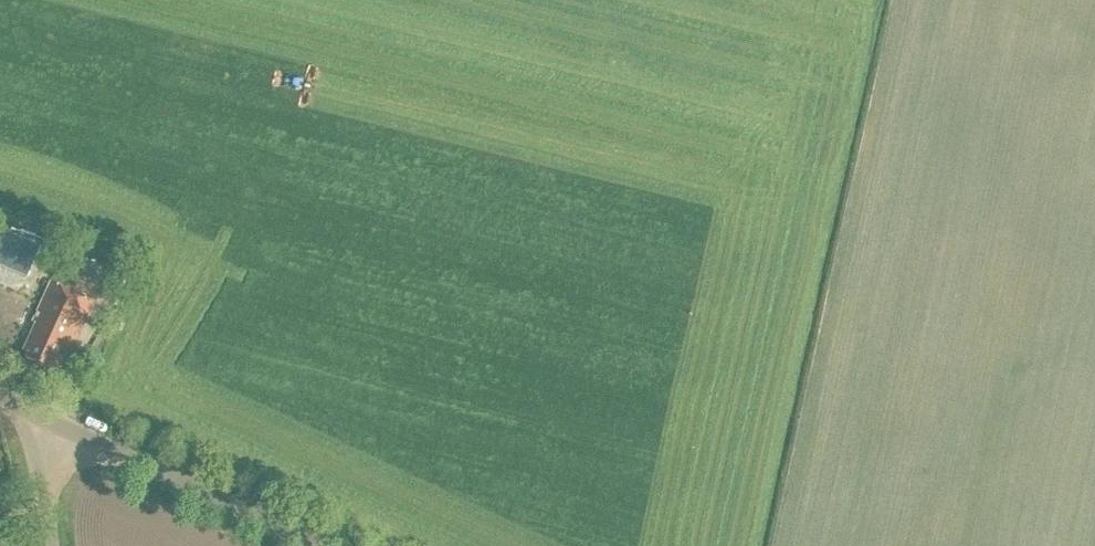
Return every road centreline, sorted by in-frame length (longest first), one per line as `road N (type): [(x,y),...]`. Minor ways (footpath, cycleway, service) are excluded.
road 1 (unclassified): [(311,545),(30,416)]
road 2 (unclassified): [(61,545),(30,416)]

